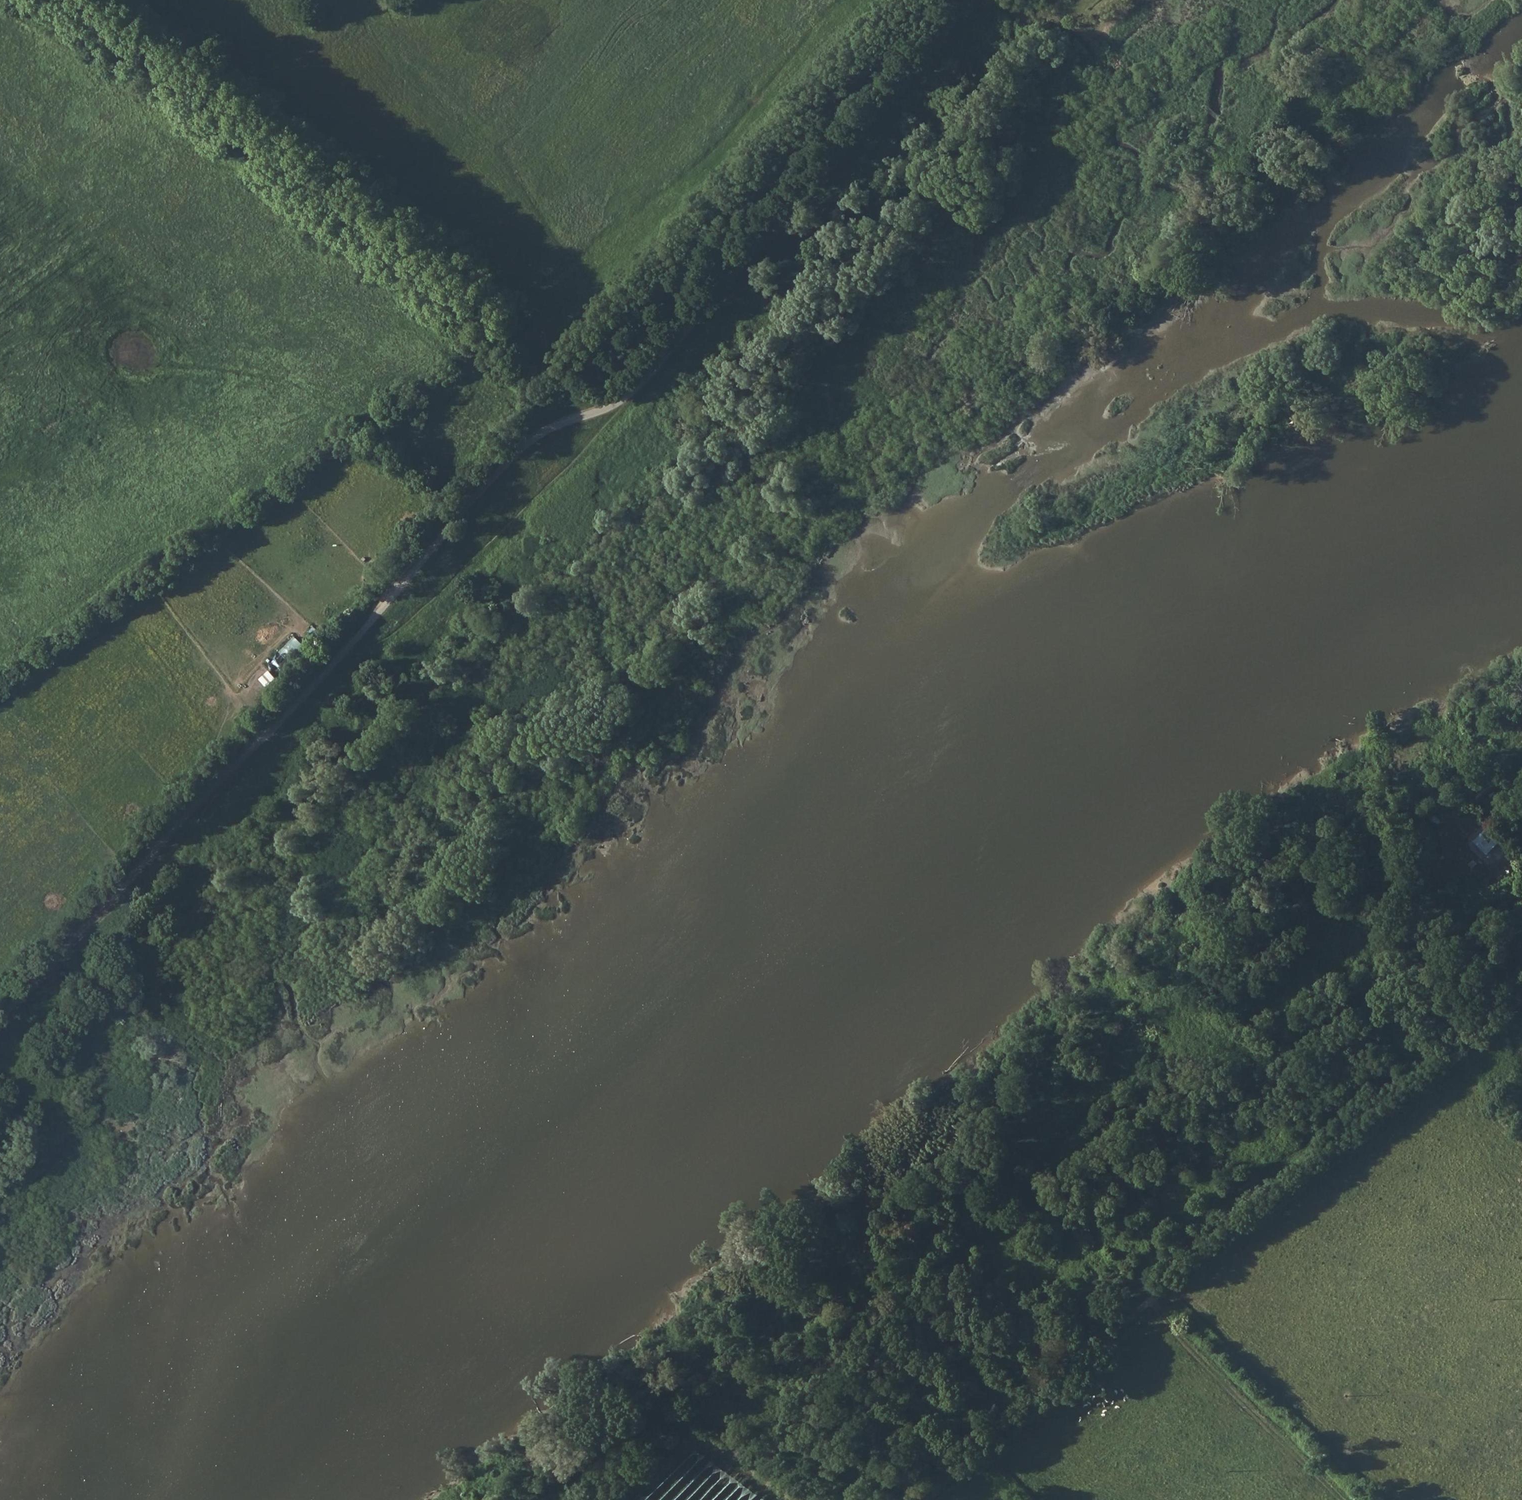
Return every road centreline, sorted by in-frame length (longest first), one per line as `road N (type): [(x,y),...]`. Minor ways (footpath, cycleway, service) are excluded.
road 1 (track): [(0,1020),(505,462),(534,437),(620,402),(638,386),(963,0)]
road 2 (track): [(1521,1007),(935,1499)]

